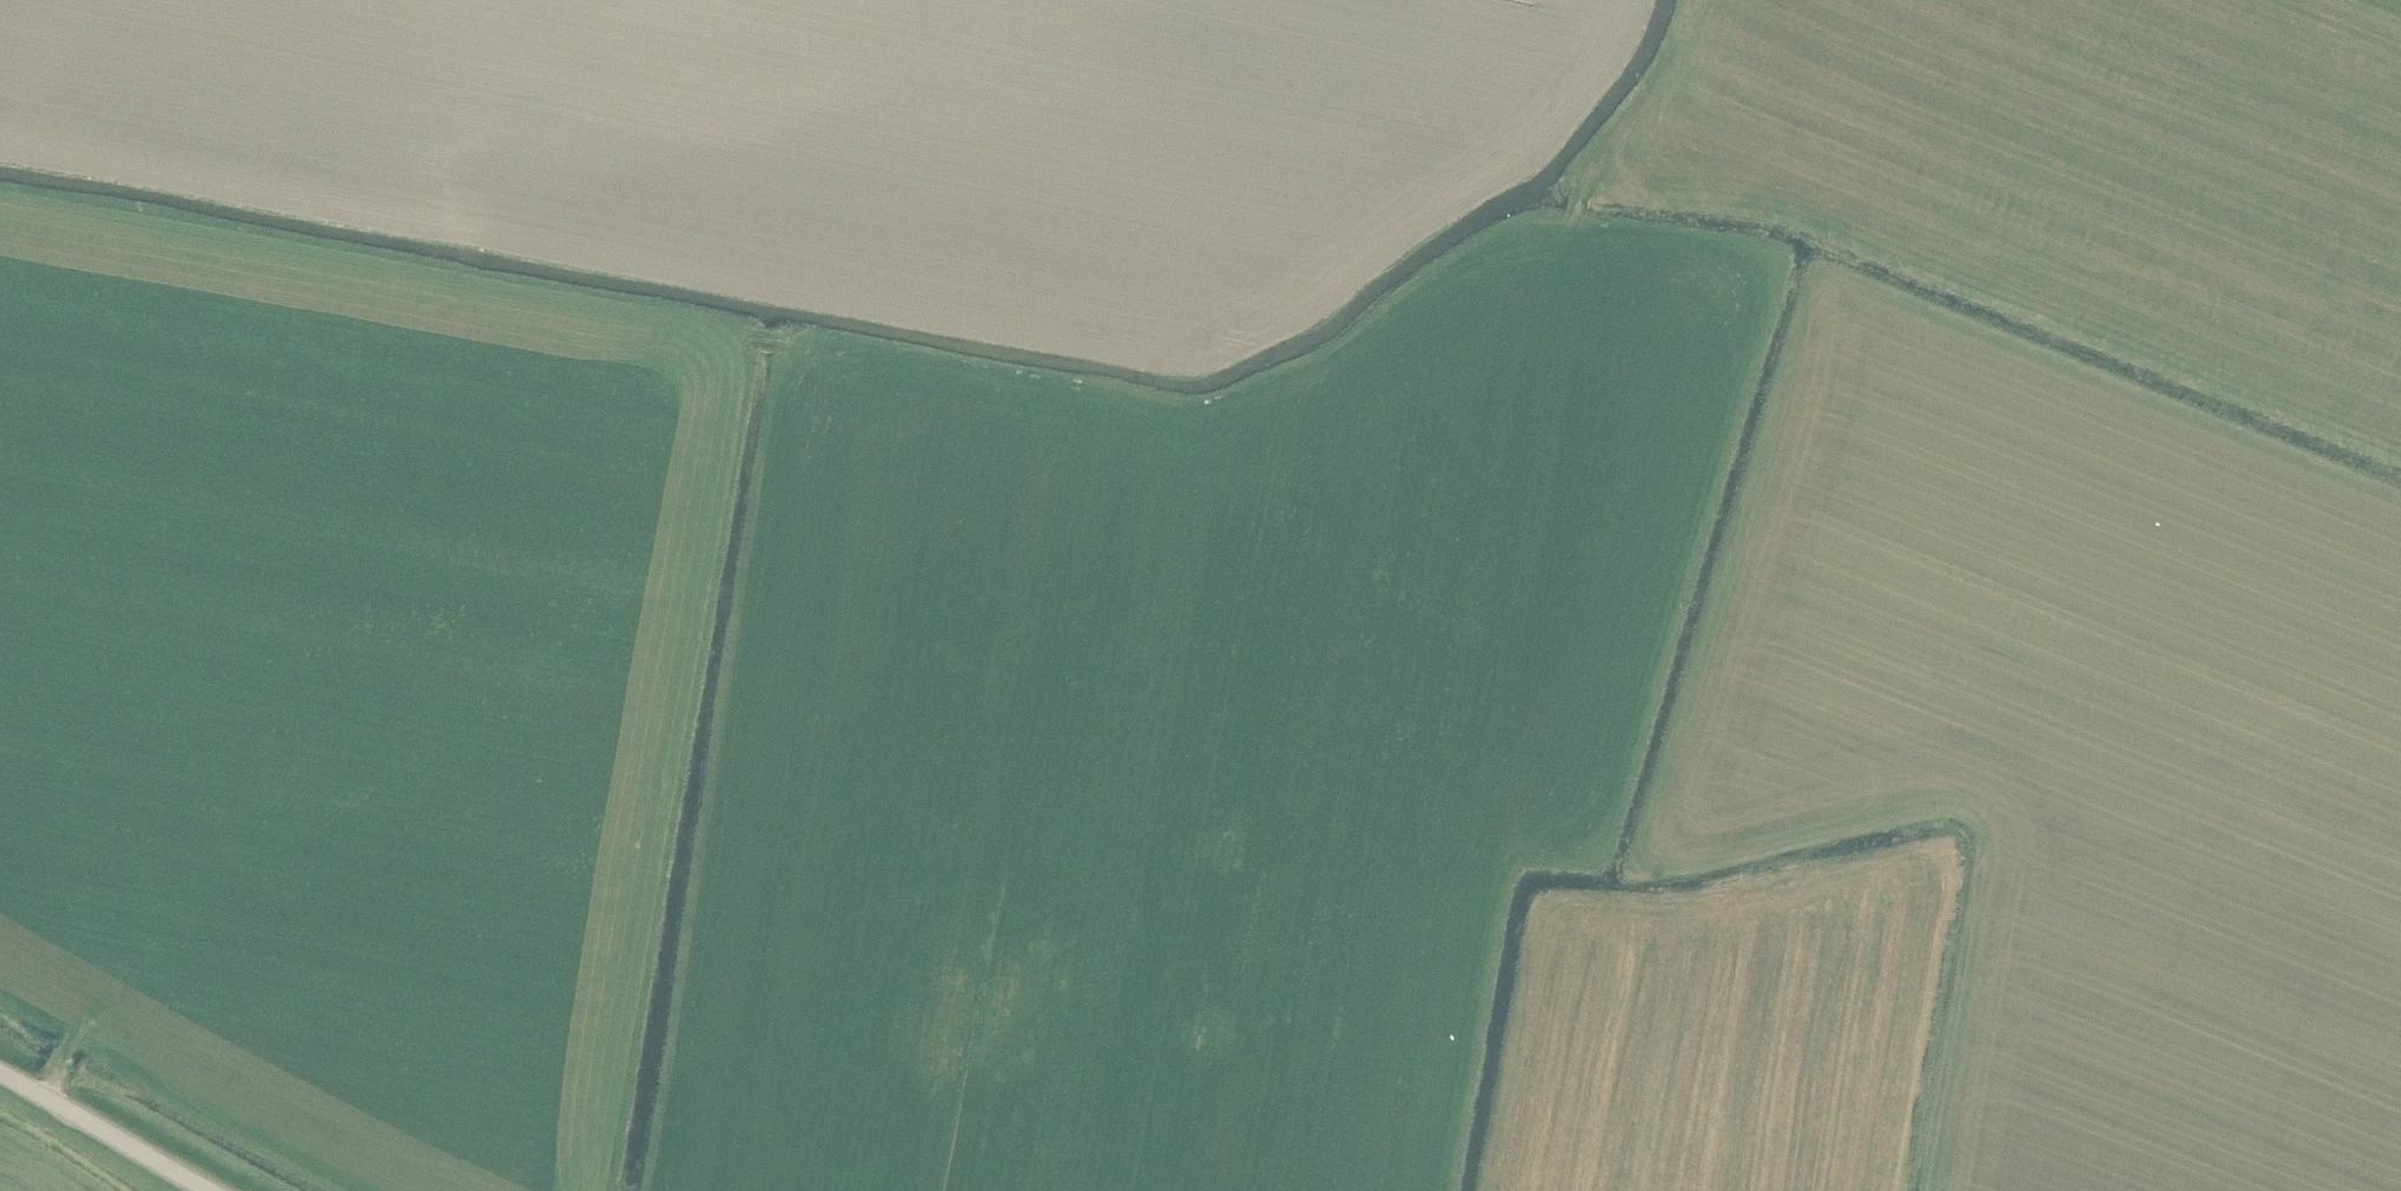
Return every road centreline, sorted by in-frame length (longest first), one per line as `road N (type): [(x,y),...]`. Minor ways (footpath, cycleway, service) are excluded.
road 1 (unclassified): [(211,1190),(0,1074)]

